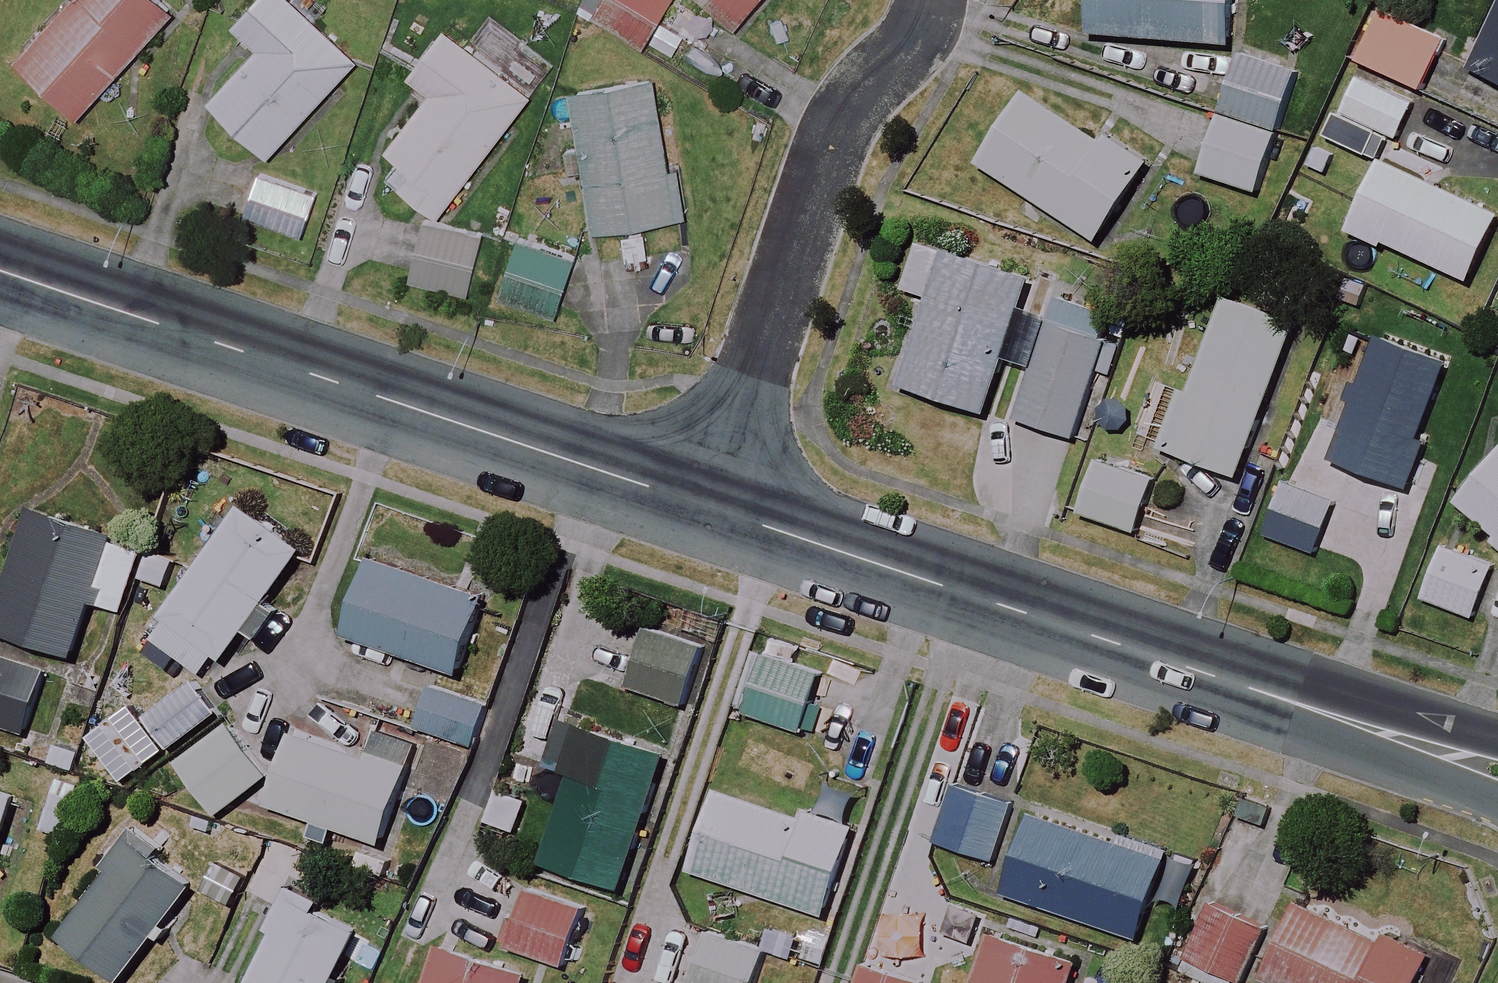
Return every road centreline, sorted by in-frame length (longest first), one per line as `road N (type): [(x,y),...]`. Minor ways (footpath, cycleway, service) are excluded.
road 1 (tertiary): [(1497,768),(706,504)]
road 2 (tertiary): [(706,504),(13,274)]
road 3 (residential): [(706,504),(823,157),(867,78),(925,0)]

